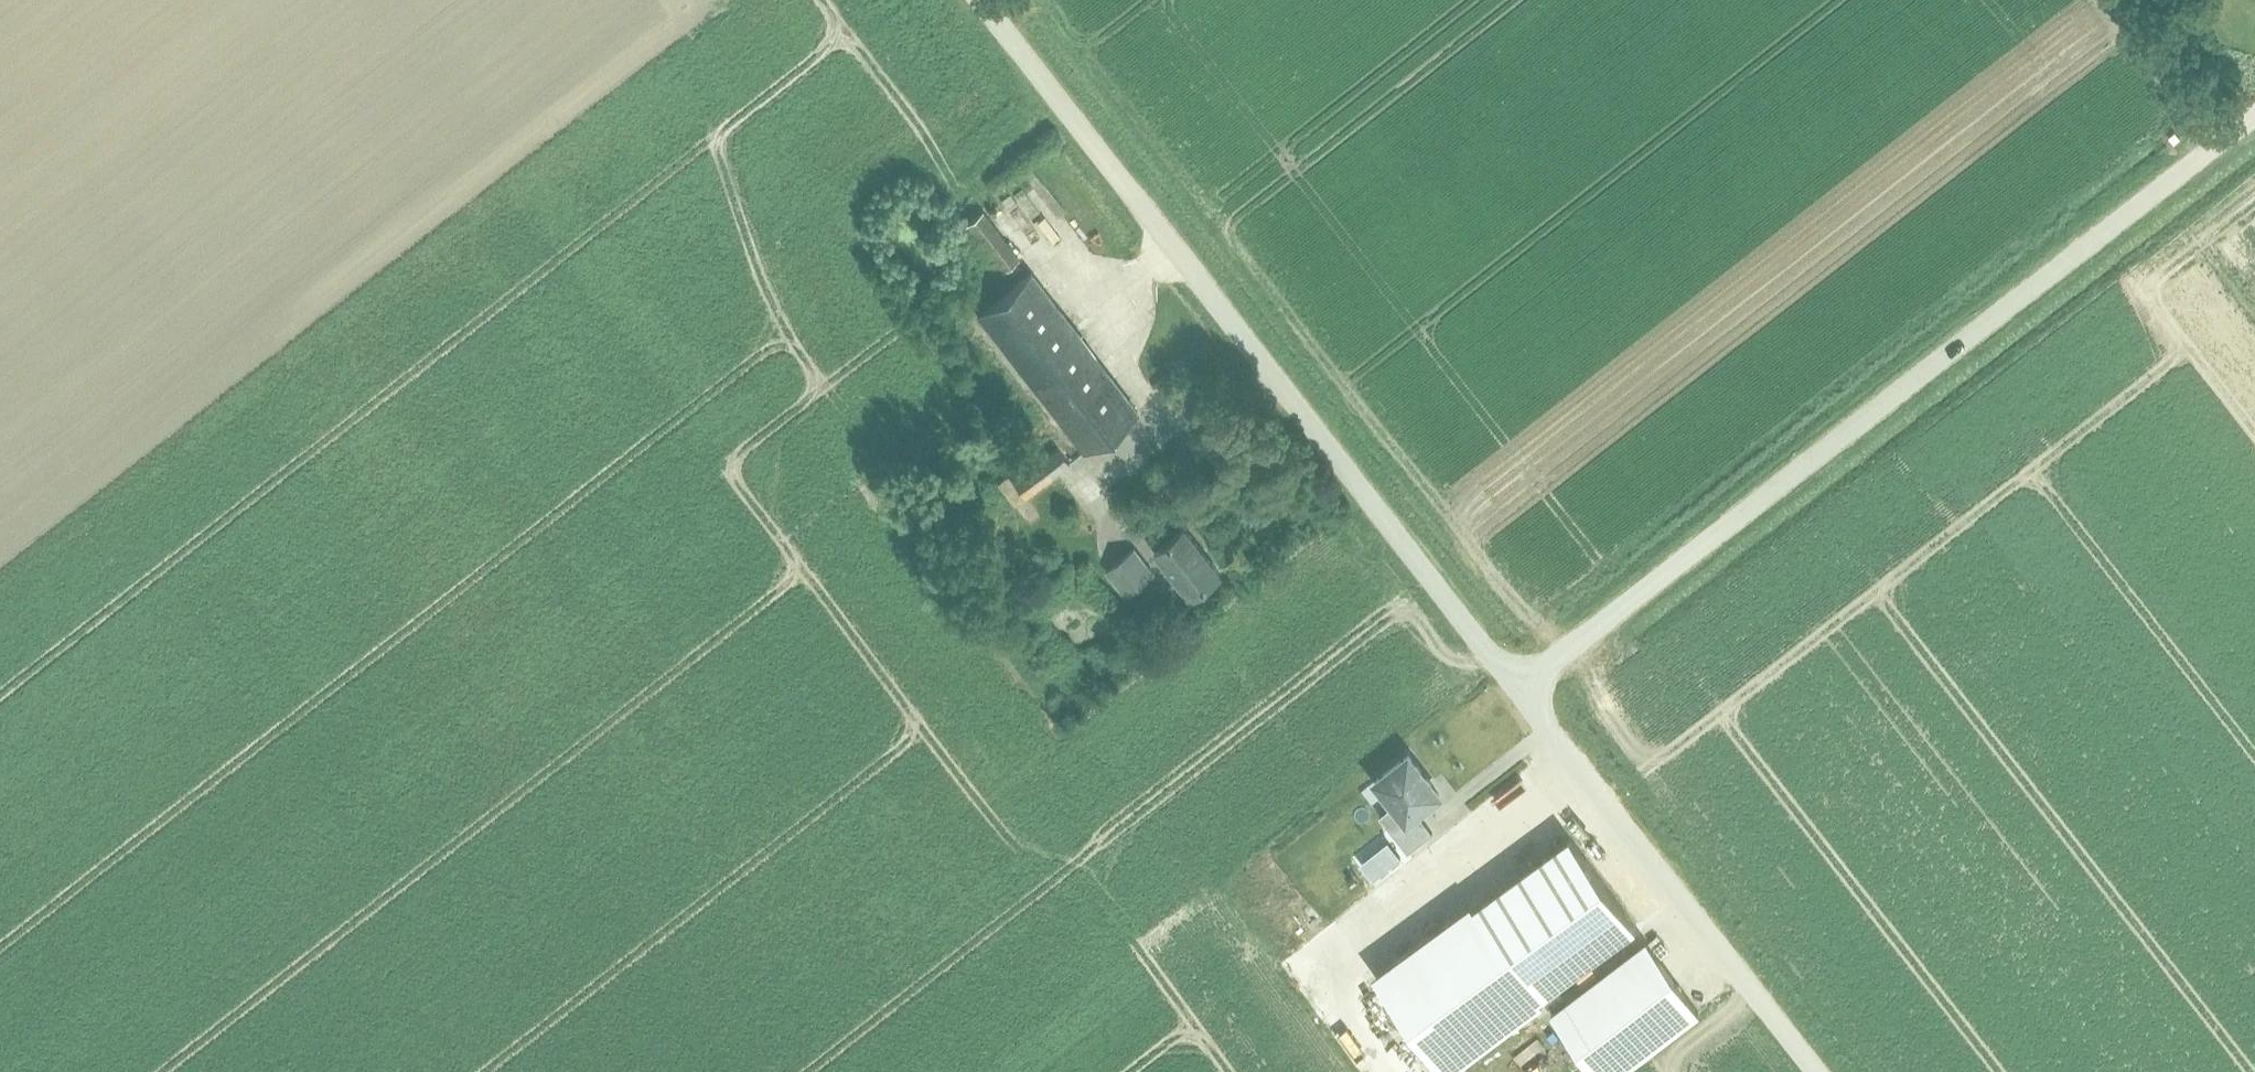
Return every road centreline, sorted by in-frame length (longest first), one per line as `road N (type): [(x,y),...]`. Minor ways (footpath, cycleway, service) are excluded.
road 1 (unclassified): [(1517,687),(2254,114)]
road 2 (tertiary): [(1517,687),(973,0)]
road 3 (tertiary): [(1818,1071),(1517,687)]

